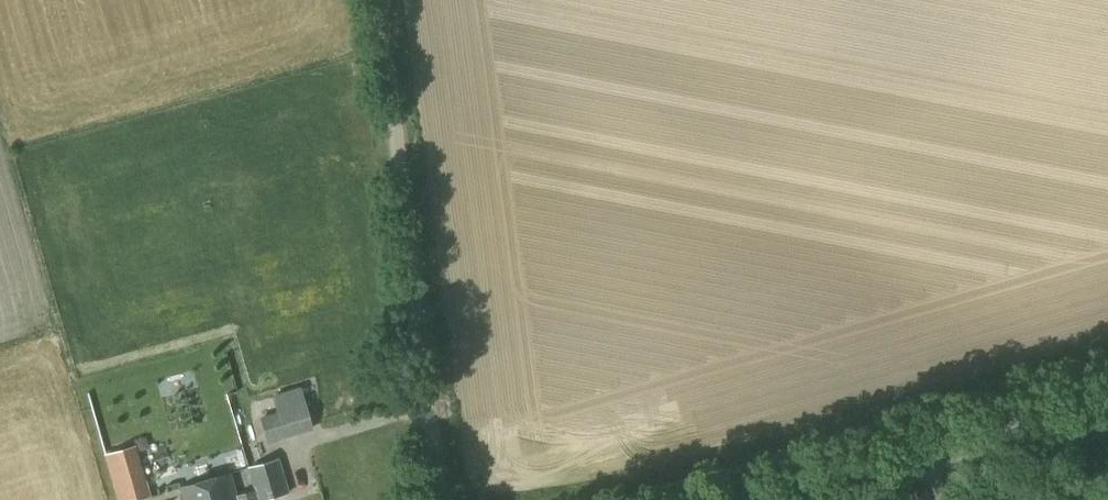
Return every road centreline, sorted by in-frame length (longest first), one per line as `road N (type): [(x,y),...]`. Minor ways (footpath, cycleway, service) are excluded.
road 1 (unclassified): [(441,499),(379,0)]
road 2 (tertiary): [(781,499),(1107,406)]

